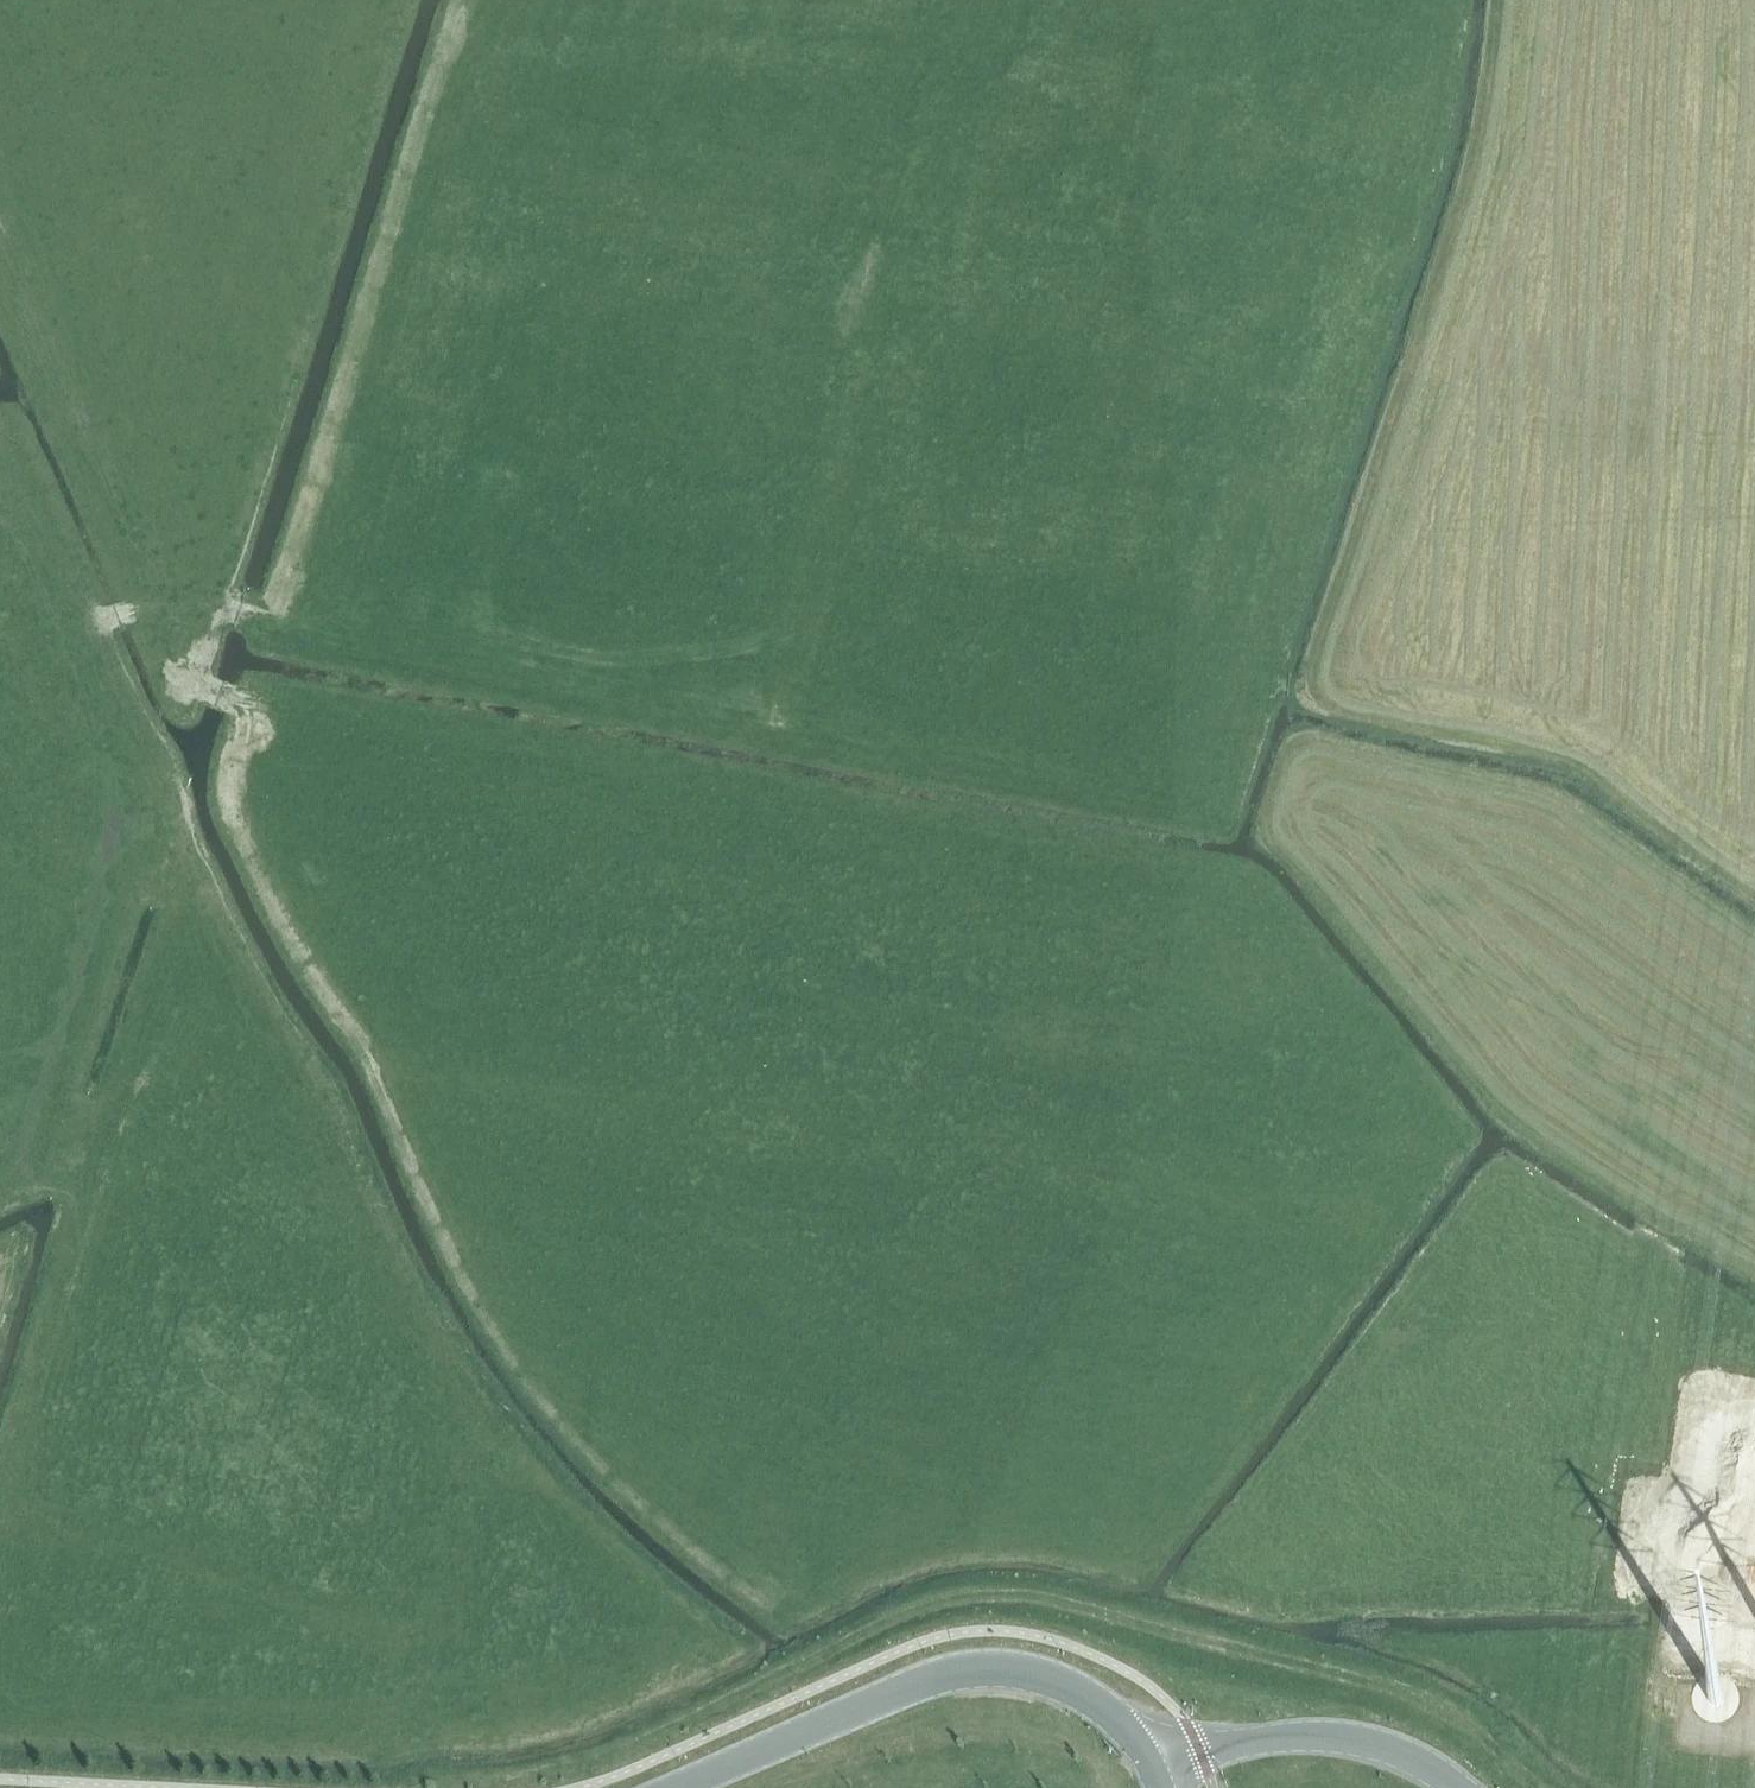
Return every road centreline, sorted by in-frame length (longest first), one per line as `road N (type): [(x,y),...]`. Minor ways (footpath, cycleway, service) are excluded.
road 1 (secondary): [(670,1787),(936,1673),(995,1665),(1080,1688),(1126,1725),(1158,1774)]
road 2 (tertiary): [(1158,1774),(1277,1735),(1335,1735),(1387,1746),(1457,1787)]

